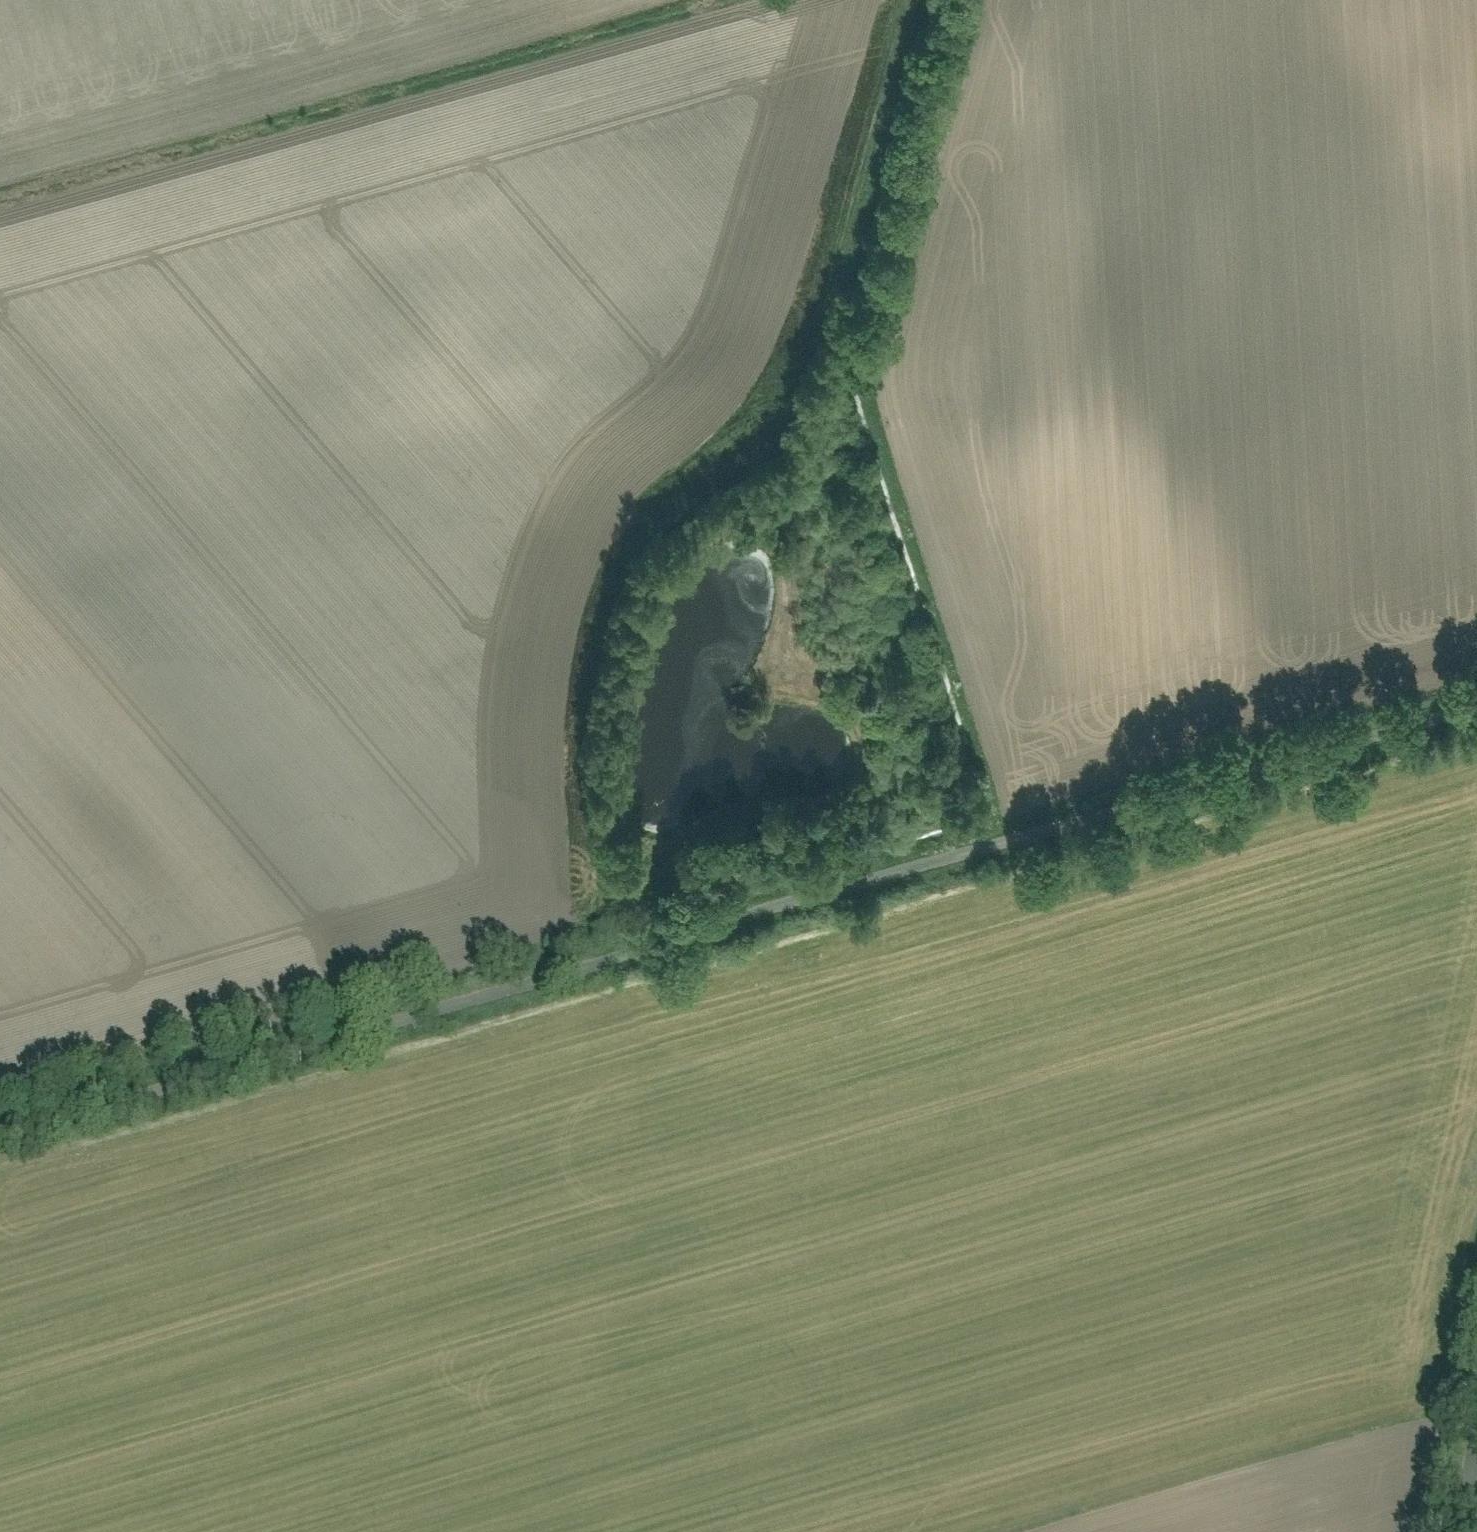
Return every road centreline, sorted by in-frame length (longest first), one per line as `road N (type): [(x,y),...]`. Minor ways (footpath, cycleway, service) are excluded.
road 1 (unclassified): [(0,1126),(1476,691)]

